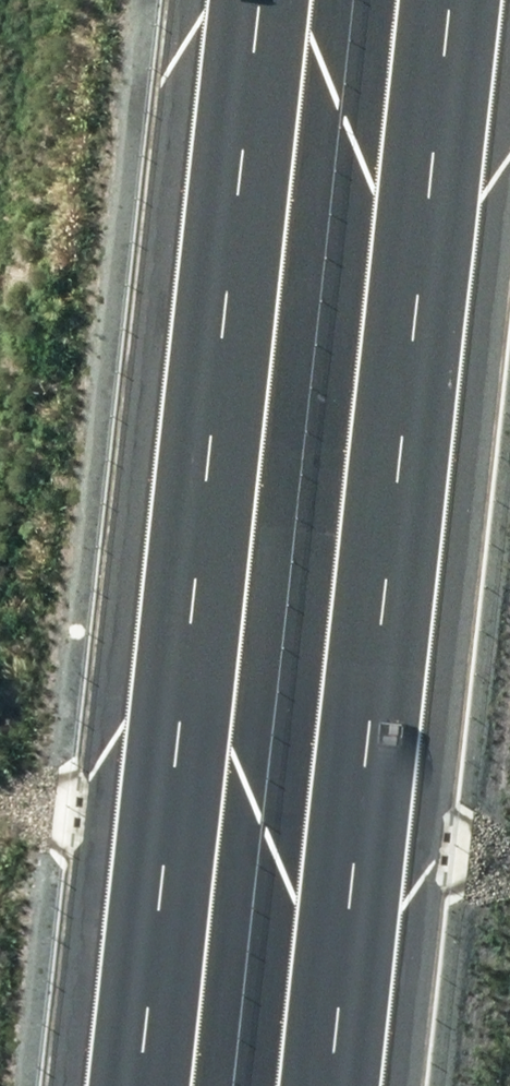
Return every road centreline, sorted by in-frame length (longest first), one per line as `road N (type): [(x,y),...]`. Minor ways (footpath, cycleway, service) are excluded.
road 1 (motorway): [(481,0),(352,1085)]
road 2 (motorway): [(164,1085),(285,0)]

